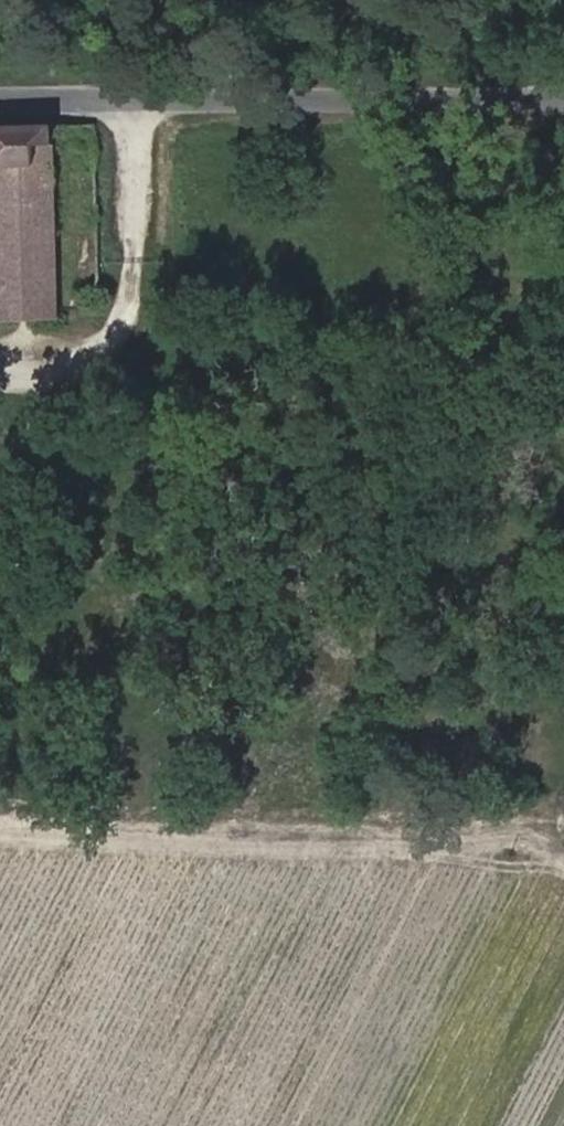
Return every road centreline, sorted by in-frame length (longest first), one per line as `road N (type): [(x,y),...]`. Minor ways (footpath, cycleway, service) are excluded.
road 1 (unclassified): [(0,103),(348,111),(563,100)]

